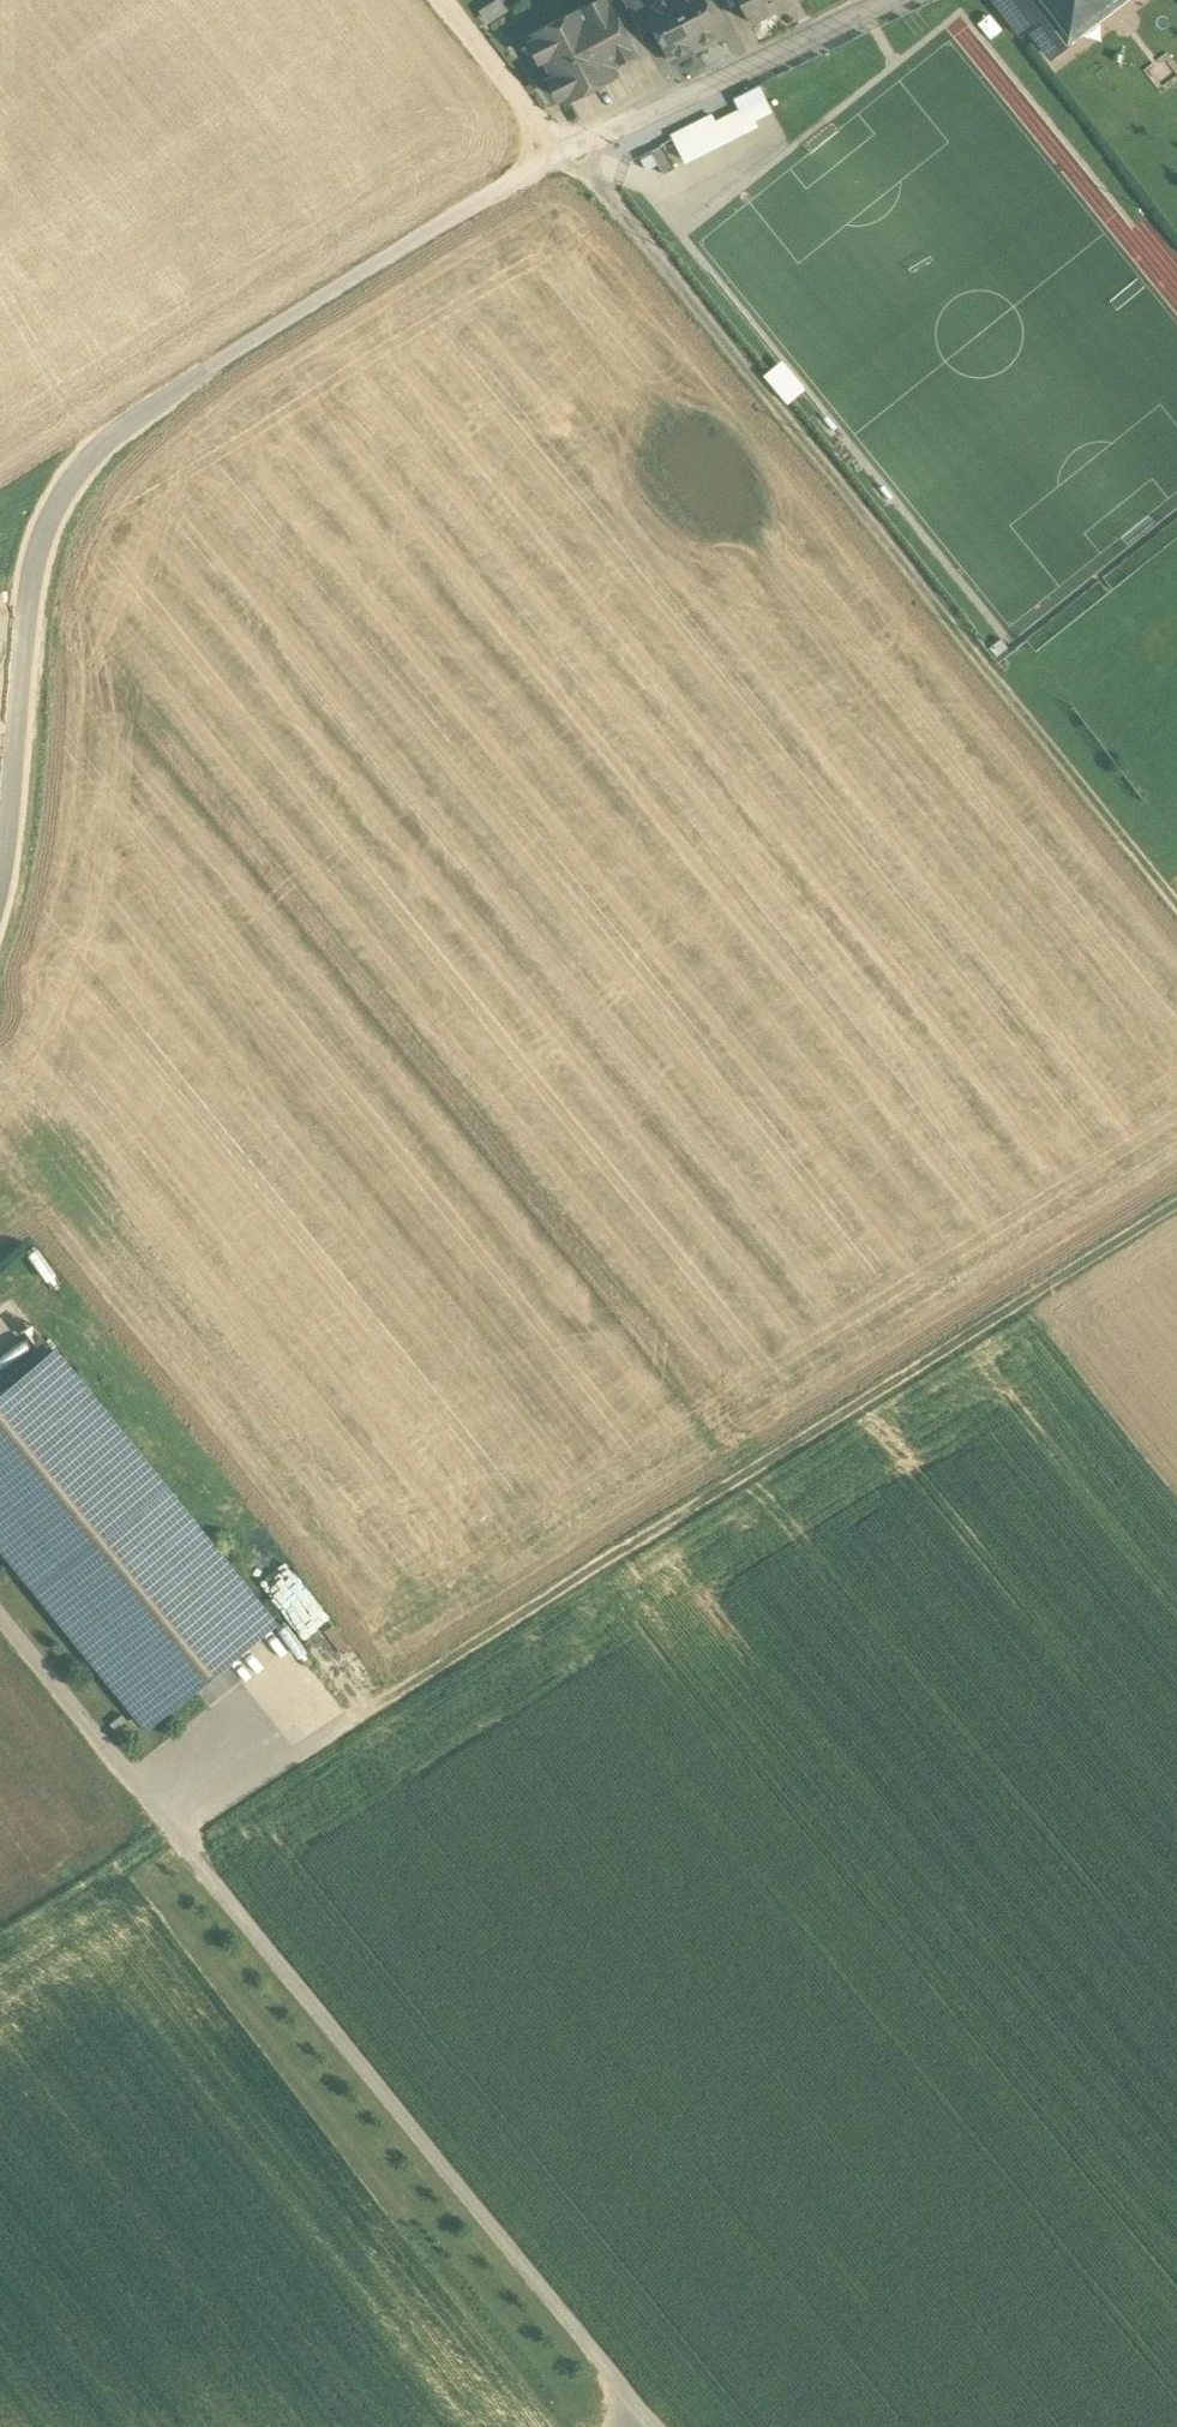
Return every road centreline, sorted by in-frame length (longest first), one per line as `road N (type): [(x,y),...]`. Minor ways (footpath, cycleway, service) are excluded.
road 1 (track): [(1176,1204),(174,1833)]
road 2 (track): [(651,2426),(0,1615)]
road 3 (track): [(566,148),(1176,905)]
road 4 (track): [(139,414),(566,148)]
road 5 (residential): [(876,0),(566,148)]
road 6 (track): [(566,148),(447,0)]

